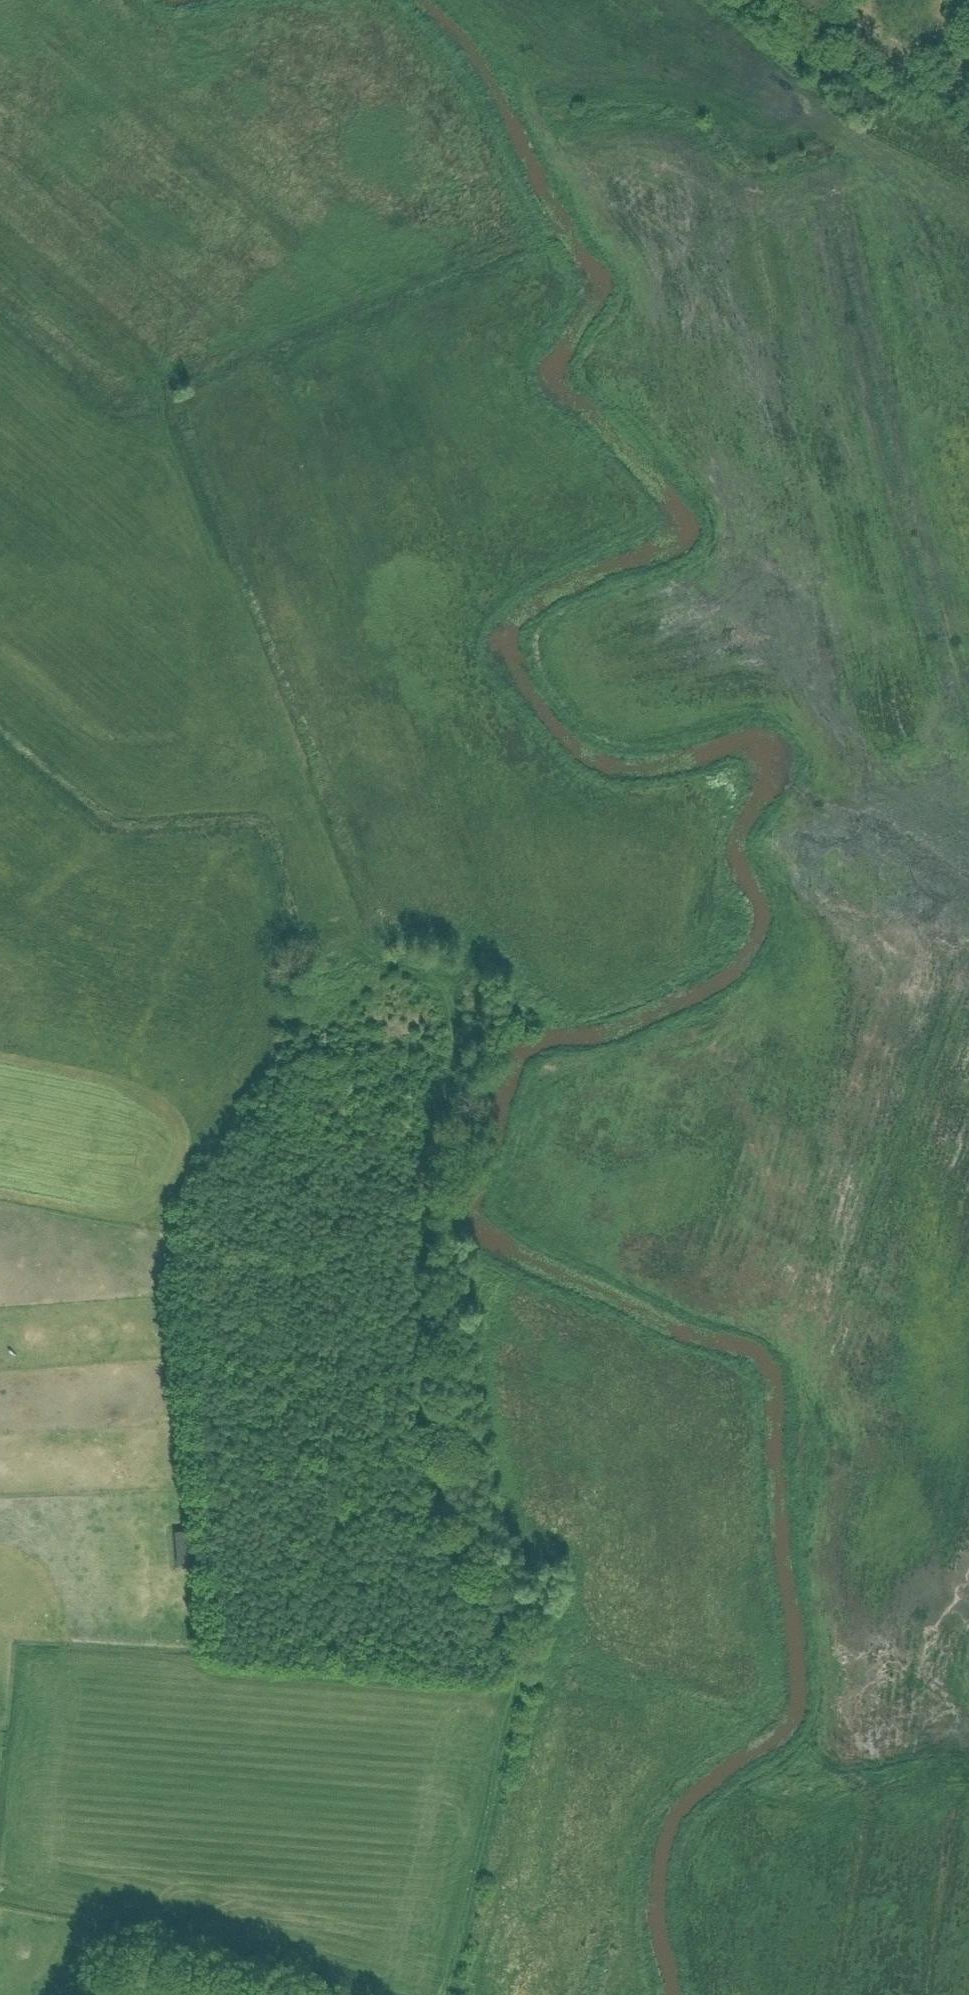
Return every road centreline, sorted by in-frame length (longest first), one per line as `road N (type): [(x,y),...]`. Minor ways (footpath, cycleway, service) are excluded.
road 1 (track): [(516,1684),(447,1994)]
road 2 (track): [(327,1994),(132,1941),(103,1953),(87,1994)]
road 3 (track): [(968,92),(928,50),(865,34),(811,0)]

